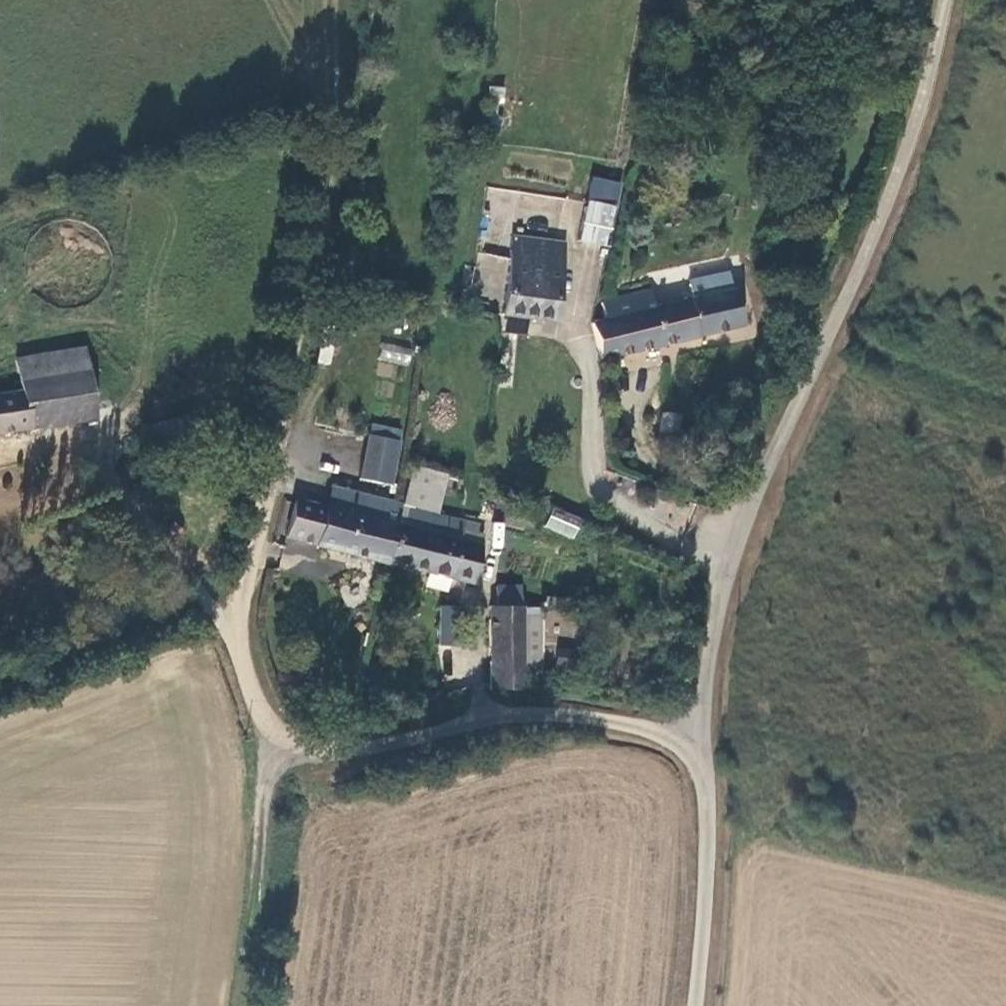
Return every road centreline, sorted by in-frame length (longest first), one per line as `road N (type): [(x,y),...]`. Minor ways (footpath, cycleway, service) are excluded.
road 1 (unclassified): [(945,0),(895,184),(728,570),(697,750)]
road 2 (unclassified): [(697,750),(659,732),(572,716),(489,718),(338,753),(282,739),(252,698),(240,617),(285,431)]
road 3 (track): [(282,739),(266,777),(240,1005)]
road 4 (unclassified): [(697,750),(709,834),(695,1005)]
road 5 (track): [(212,610),(169,613),(0,681)]

